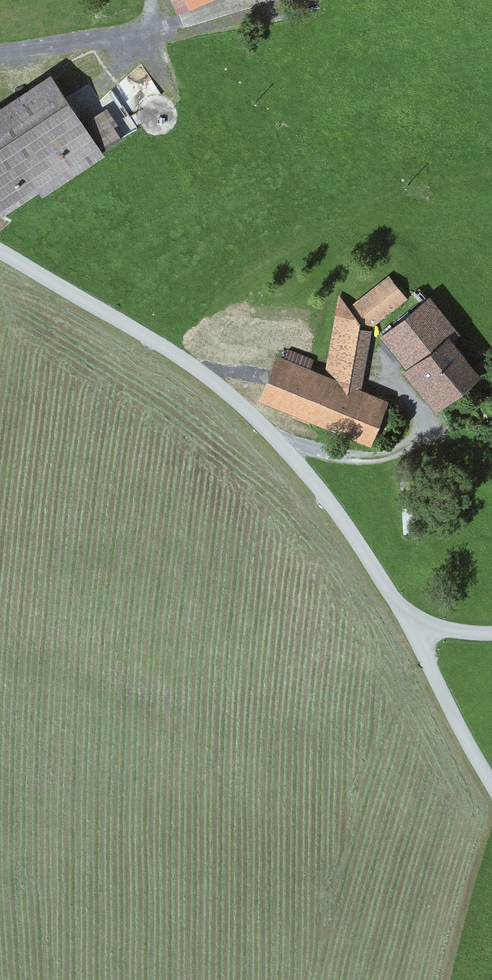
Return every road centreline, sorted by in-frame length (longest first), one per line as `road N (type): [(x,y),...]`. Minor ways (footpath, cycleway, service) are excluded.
road 1 (unclassified): [(410,623),(345,518),(254,415),(155,339),(0,252)]
road 2 (track): [(278,442),(334,458),(390,459),(416,448),(421,404),(388,364)]
road 3 (unclassified): [(491,786),(410,623)]
road 4 (track): [(0,54),(170,25)]

